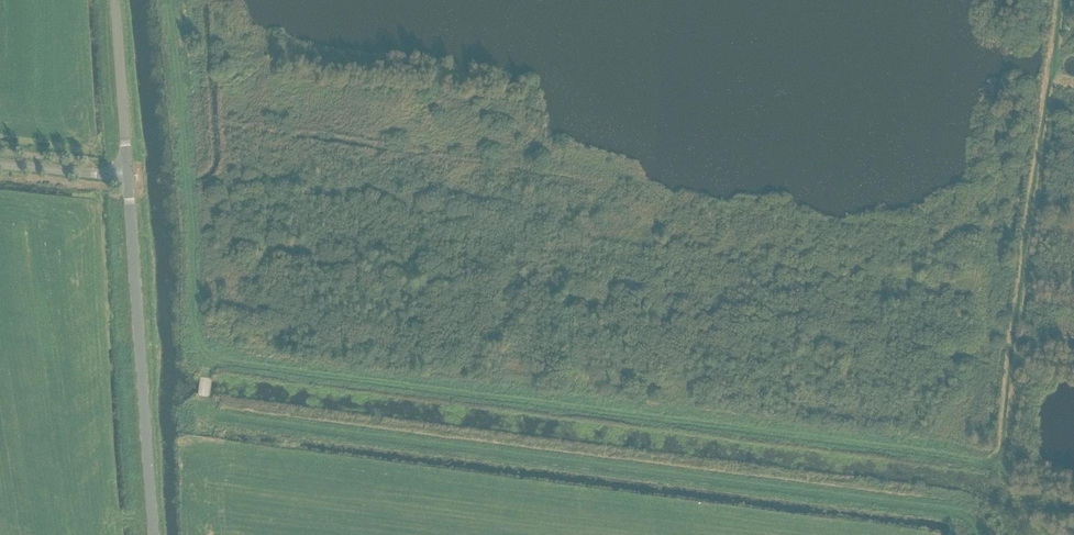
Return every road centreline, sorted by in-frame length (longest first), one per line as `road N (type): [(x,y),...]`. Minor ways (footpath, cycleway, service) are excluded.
road 1 (track): [(1059,0),(998,456),(208,359)]
road 2 (track): [(171,0),(195,312),(208,359),(201,413),(940,504),(964,511),(977,534)]
road 3 (tertiary): [(149,534),(128,179)]
road 4 (tertiary): [(128,179),(115,0)]
road 5 (tertiary): [(128,179),(0,167)]

